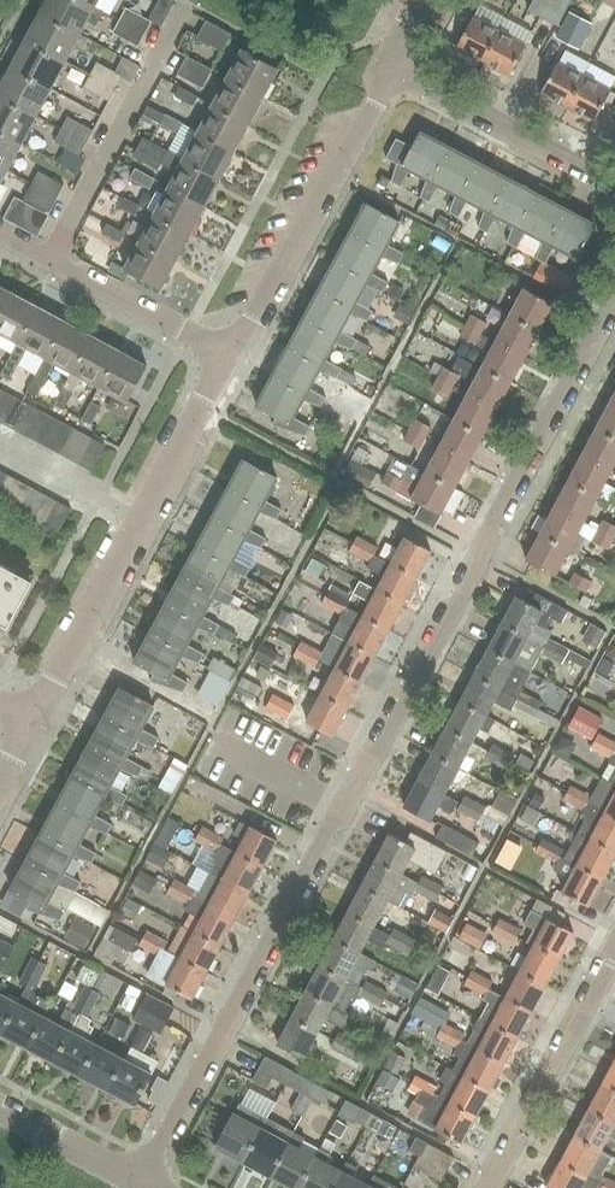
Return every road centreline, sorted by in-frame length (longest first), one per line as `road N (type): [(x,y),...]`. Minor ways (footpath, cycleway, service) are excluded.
road 1 (residential): [(142,1185),(614,303)]
road 2 (unclassified): [(30,723),(229,357)]
road 3 (unclassified): [(229,357),(392,70)]
road 4 (residential): [(488,1187),(614,950)]
road 5 (residential): [(229,357),(0,235)]
road 6 (residential): [(614,188),(392,70)]
road 7 (unclassified): [(0,1111),(142,1185)]

